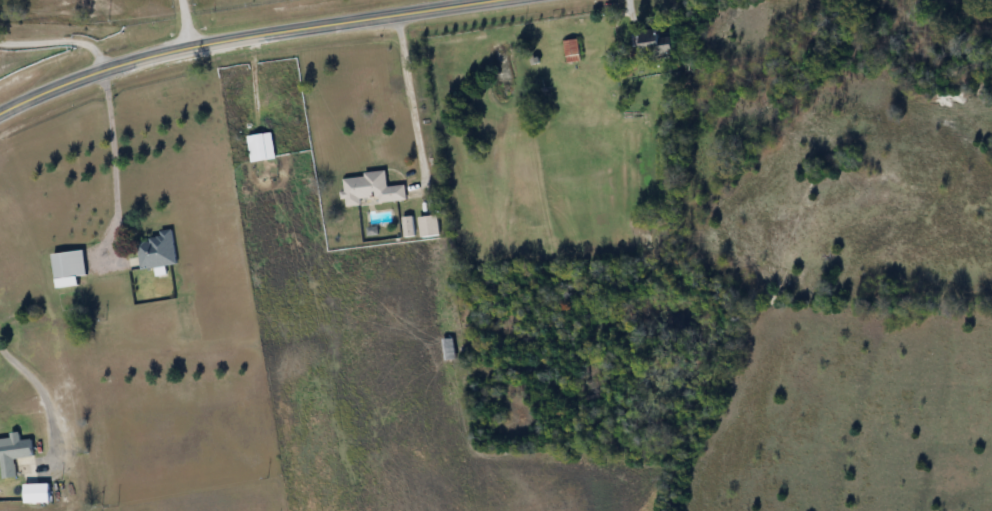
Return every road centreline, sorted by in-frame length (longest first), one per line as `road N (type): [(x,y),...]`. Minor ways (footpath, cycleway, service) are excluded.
road 1 (secondary): [(0,113),(90,73),(203,43),(481,0)]

